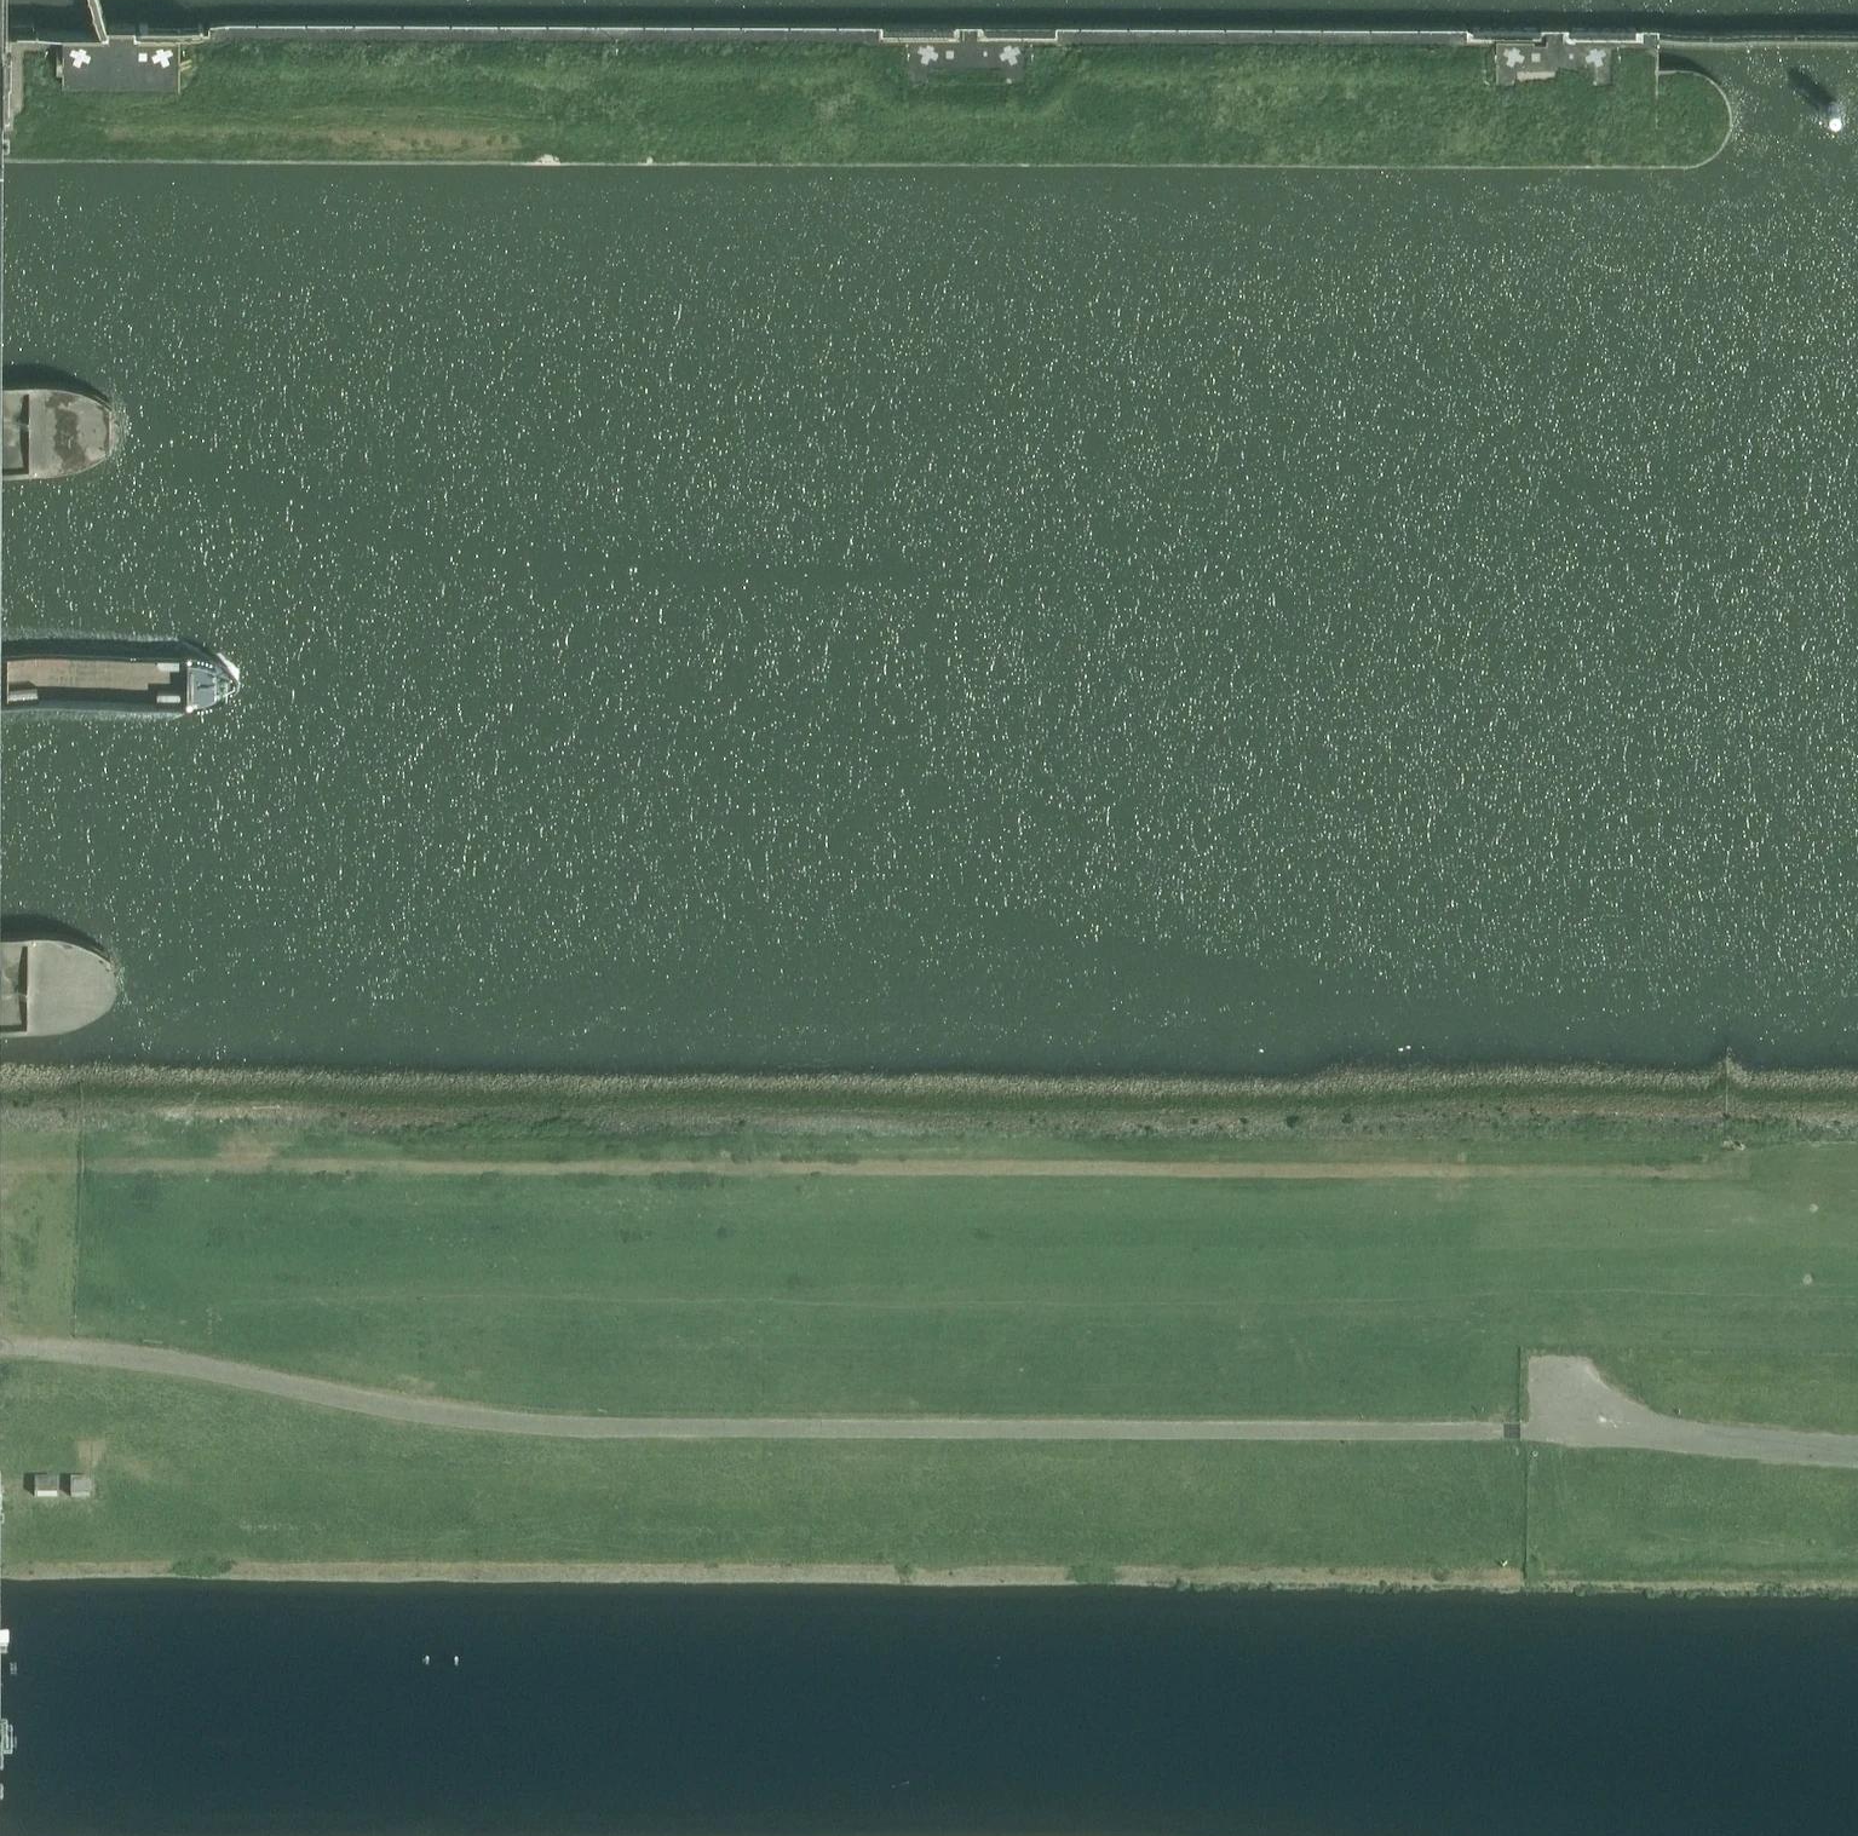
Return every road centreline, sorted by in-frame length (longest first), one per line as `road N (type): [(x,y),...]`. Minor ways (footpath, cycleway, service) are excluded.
road 1 (unclassified): [(1857,1454),(1586,1430),(1499,1433)]

